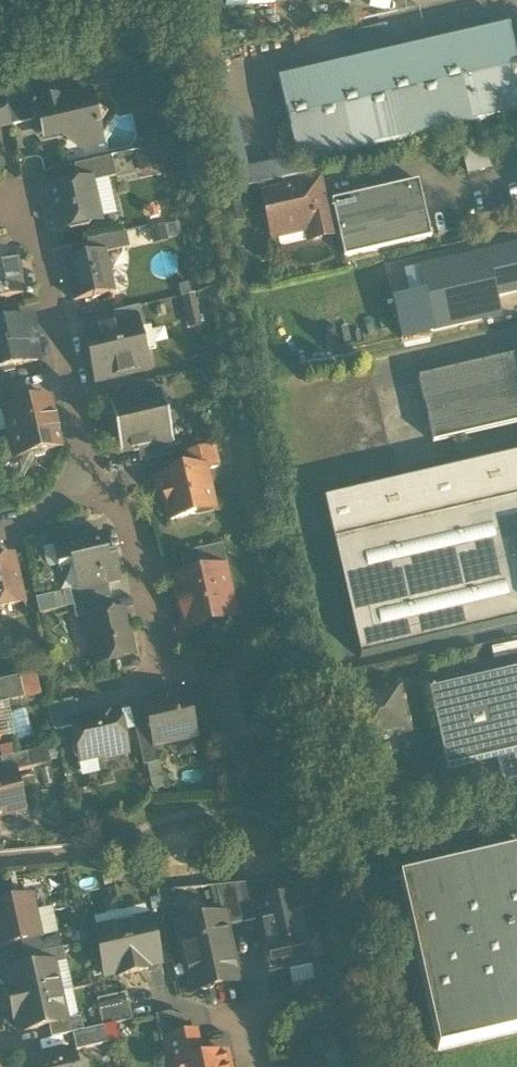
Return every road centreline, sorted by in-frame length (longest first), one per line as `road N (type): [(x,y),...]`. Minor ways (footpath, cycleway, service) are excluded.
road 1 (residential): [(79,483),(117,505),(138,542),(166,669)]

